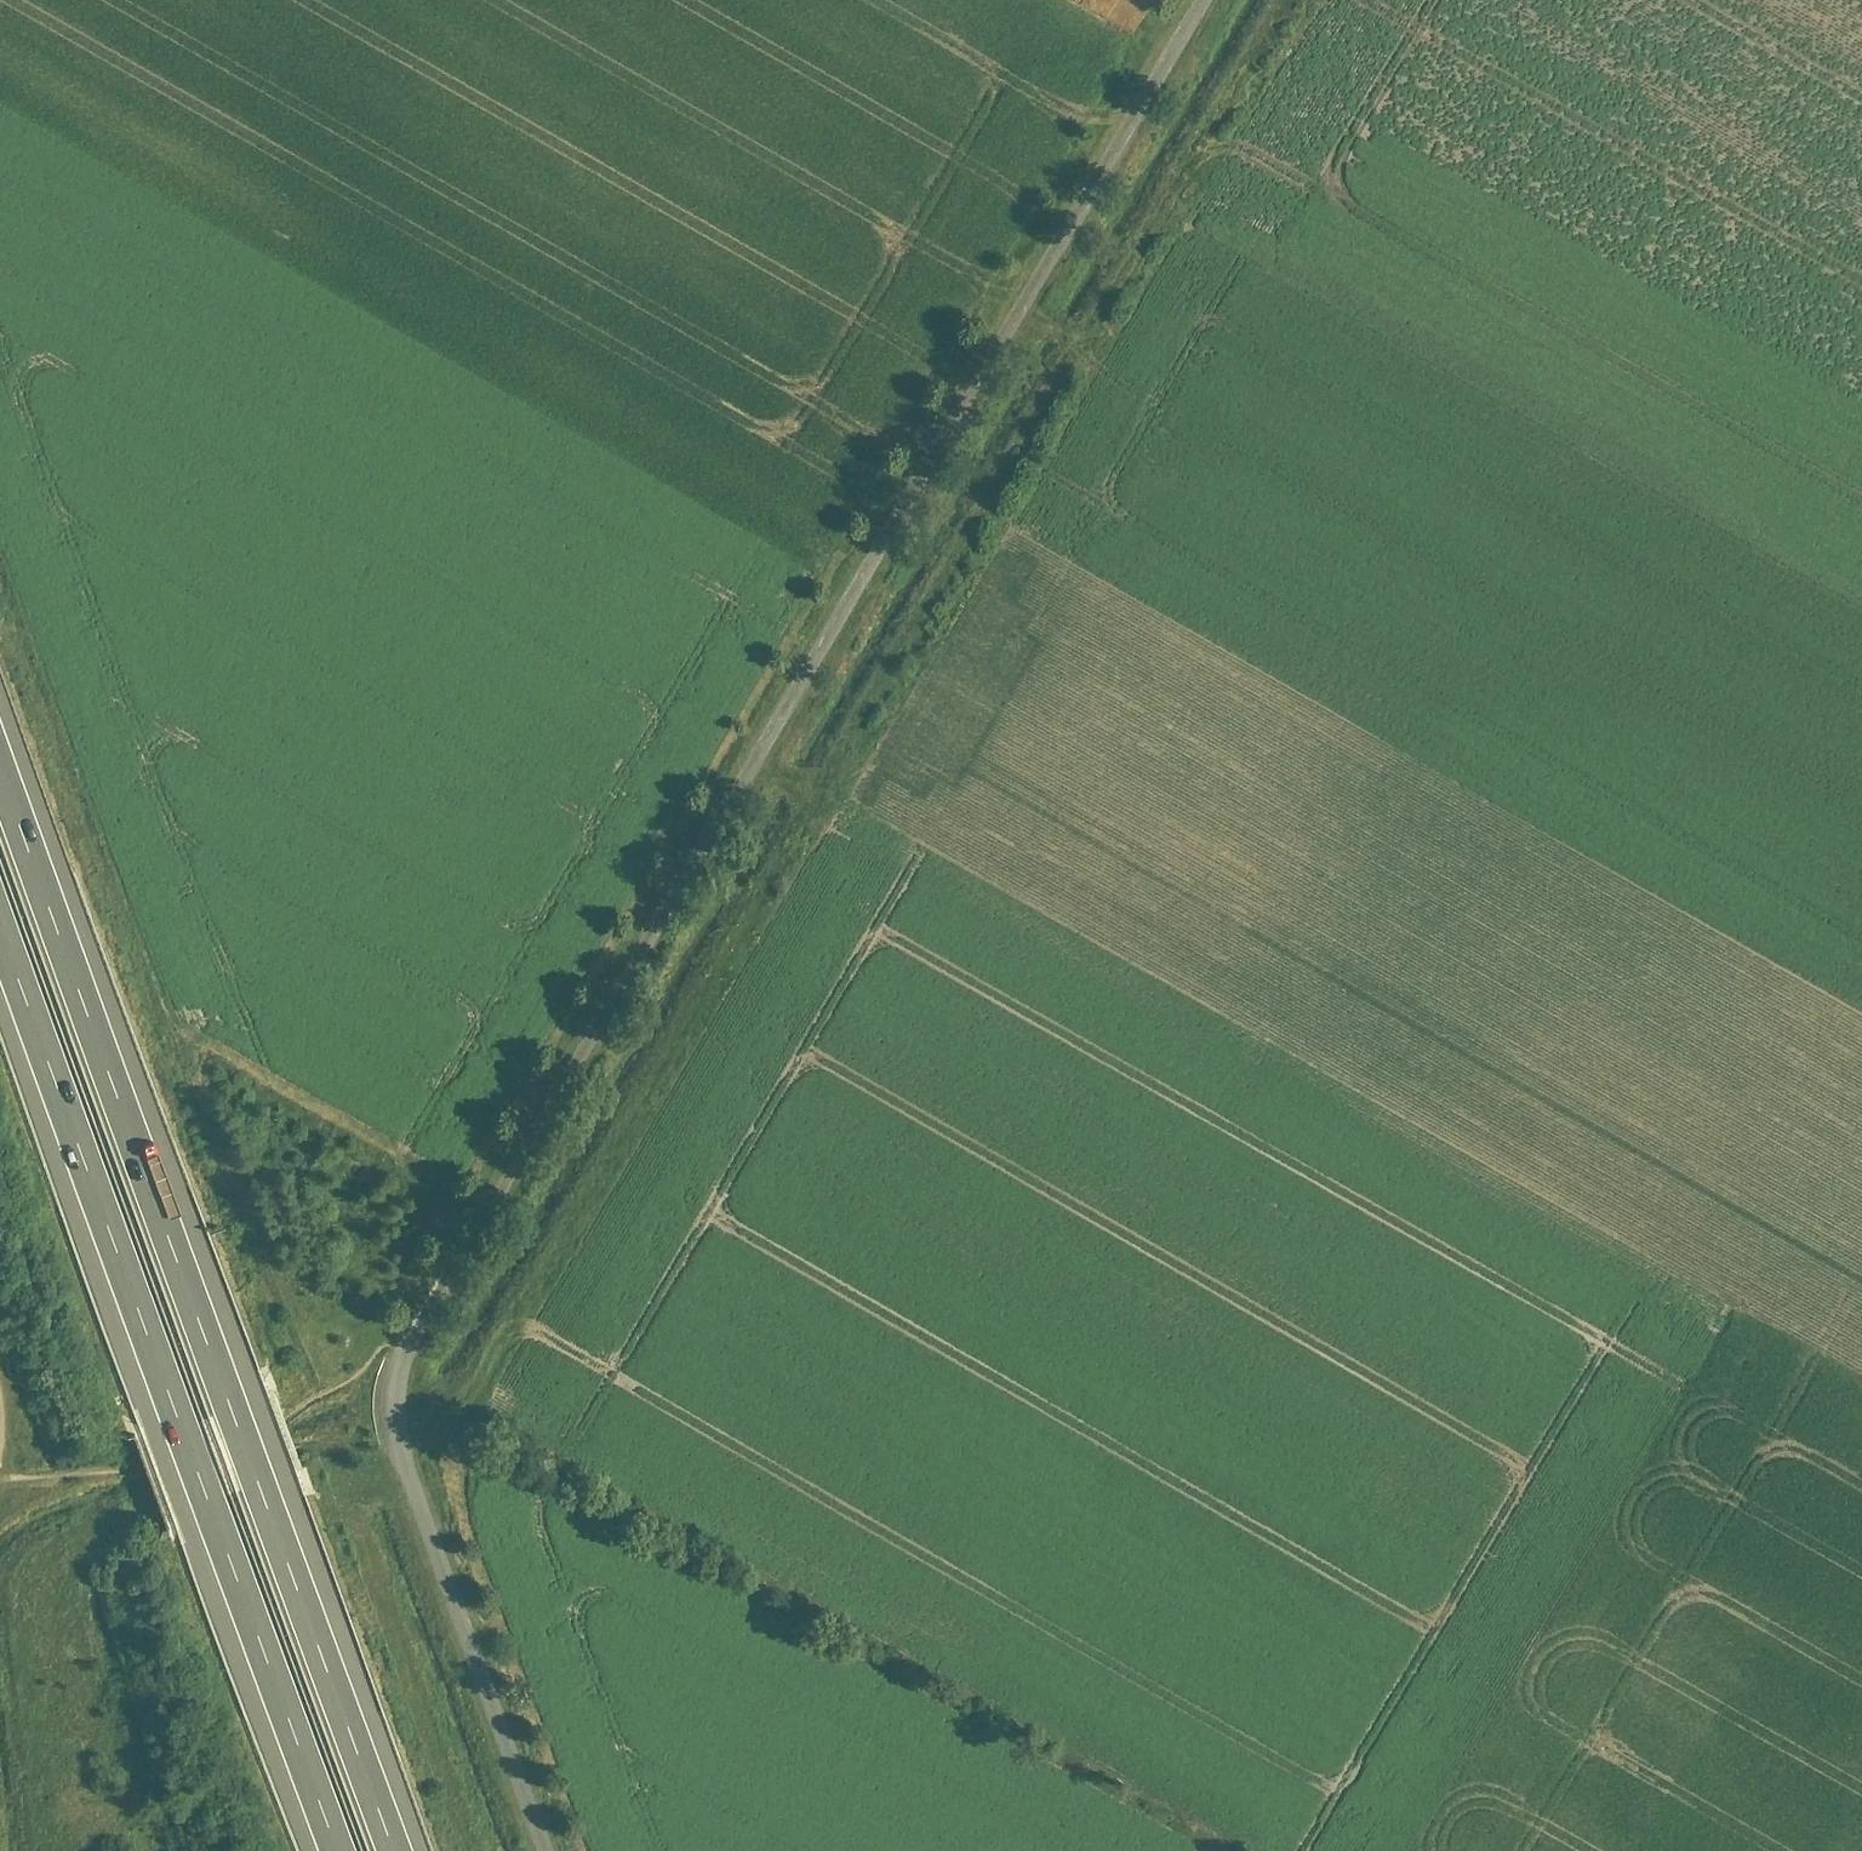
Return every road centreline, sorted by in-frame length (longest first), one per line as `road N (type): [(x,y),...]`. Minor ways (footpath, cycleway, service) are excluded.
road 1 (unclassified): [(547,1850),(391,1427),(392,1389),(1192,0)]
road 2 (motorway): [(397,1850),(0,764)]
road 3 (motorway): [(0,927),(338,1850)]

